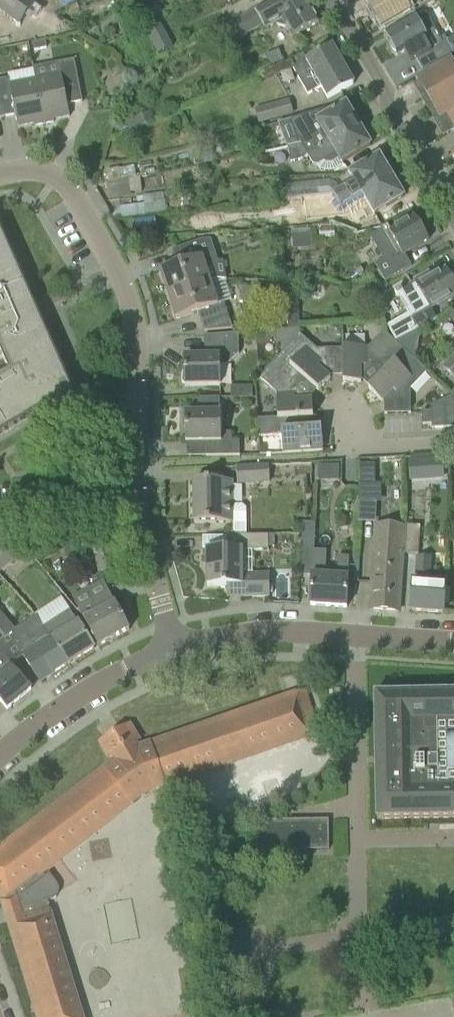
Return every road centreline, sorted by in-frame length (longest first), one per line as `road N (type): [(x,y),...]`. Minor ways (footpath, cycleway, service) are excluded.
road 1 (residential): [(142,503),(134,315),(121,277),(55,177),(0,175)]
road 2 (residential): [(453,642),(264,632),(176,646)]
road 3 (residential): [(453,220),(333,0)]
road 4 (residential): [(0,753),(87,690),(176,646)]
road 5 (residential): [(339,397),(351,448),(453,445)]
road 6 (residential): [(176,646),(142,503)]
road 7 (residential): [(0,517),(142,503)]

